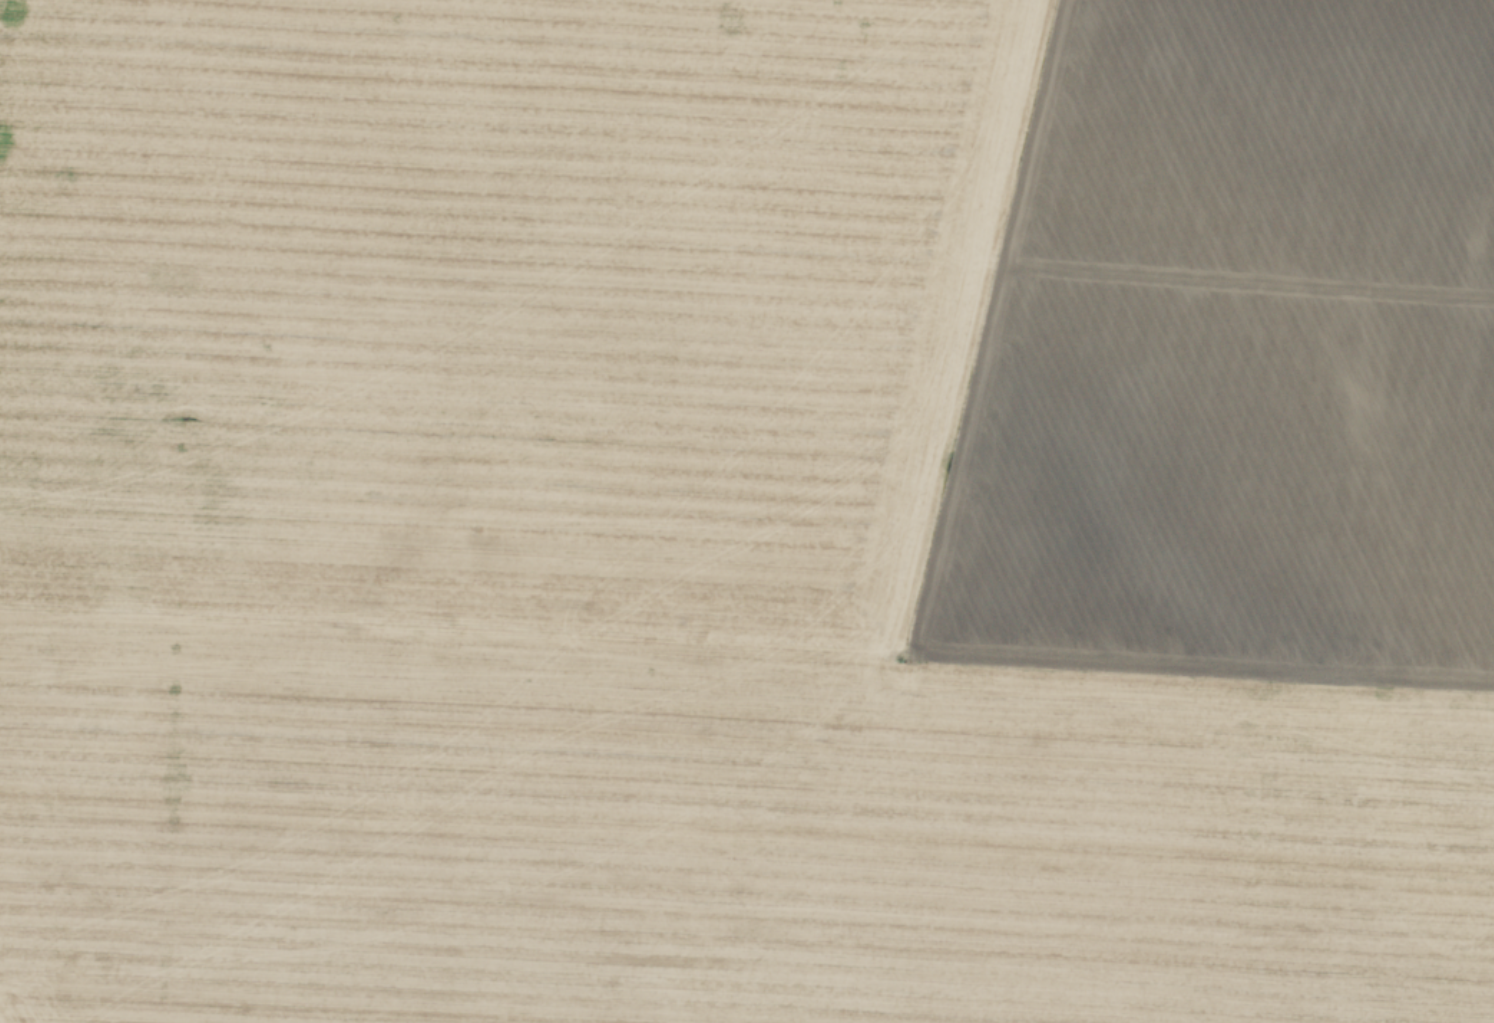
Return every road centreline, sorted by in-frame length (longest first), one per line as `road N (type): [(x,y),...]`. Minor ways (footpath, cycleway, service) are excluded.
road 1 (track): [(1002,241),(912,629),(919,650),(945,659),(1493,690)]
road 2 (track): [(1060,0),(1002,241),(1012,266),(1493,299)]

